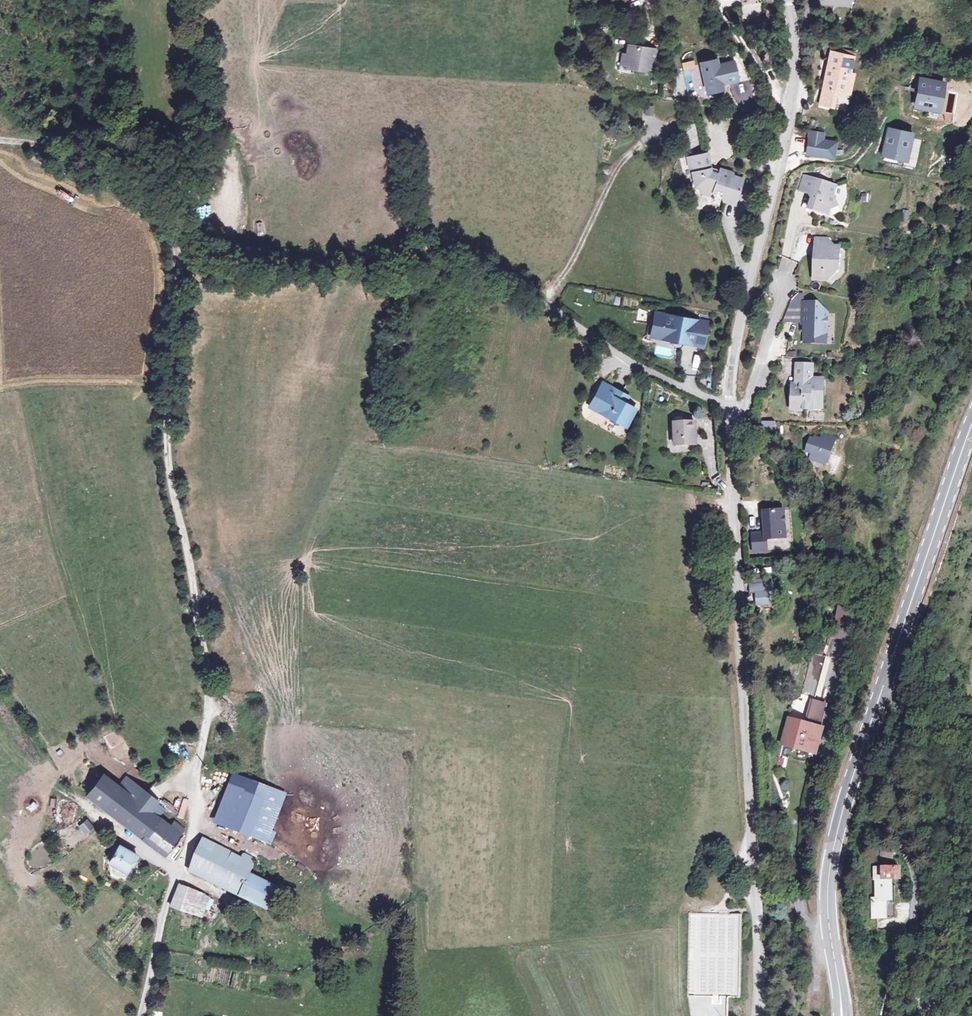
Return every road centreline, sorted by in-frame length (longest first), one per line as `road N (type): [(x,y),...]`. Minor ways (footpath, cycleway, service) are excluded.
road 1 (unclassified): [(757,1015),(726,409)]
road 2 (track): [(173,209),(176,481),(206,659),(208,716),(195,787)]
road 3 (unclassified): [(726,409),(727,366),(786,137),(785,0)]
road 4 (track): [(542,305),(475,257),(432,244),(387,258),(215,256),(173,209)]
road 5 (residential): [(887,679),(891,812),(916,897),(911,935),(919,978),(938,1015)]
road 6 (secondary): [(842,1015),(830,868),(887,679)]
road 7 (secondary): [(887,679),(971,425)]
road 8 (unclassified): [(142,1015),(173,877),(195,823),(195,787)]
road 9 (track): [(181,0),(191,121),(173,209)]
road 10 (track): [(173,209),(157,183),(125,158),(0,141)]
road 11 (residential): [(783,272),(747,402),(726,409)]

